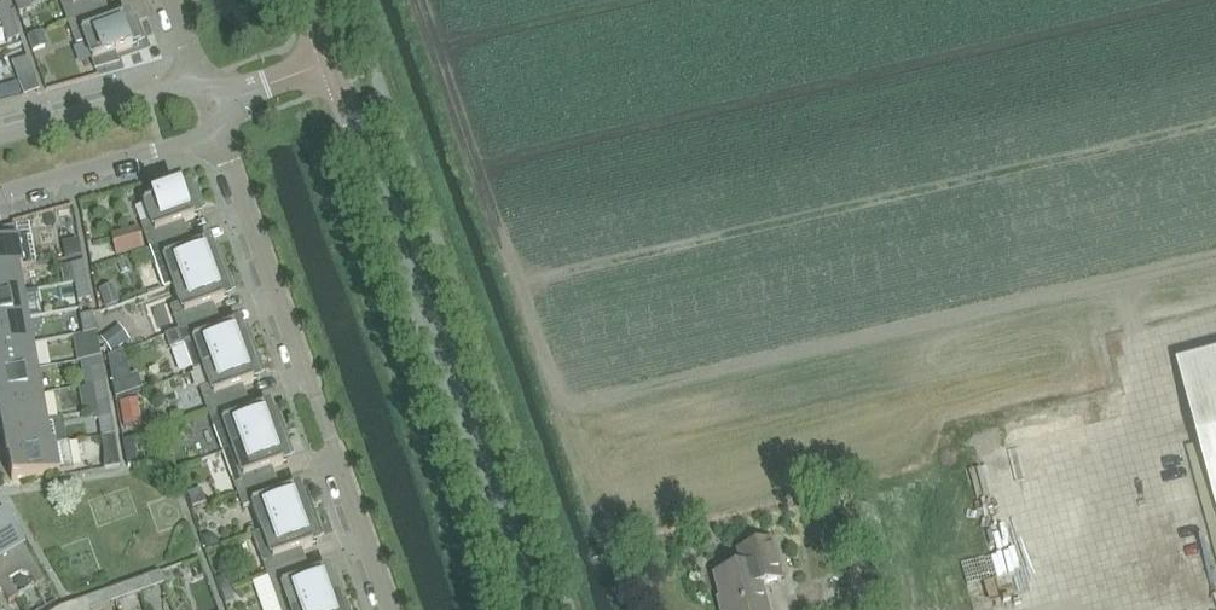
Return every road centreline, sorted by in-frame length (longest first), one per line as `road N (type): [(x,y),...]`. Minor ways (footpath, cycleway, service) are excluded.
road 1 (tertiary): [(530,609),(328,60)]
road 2 (residential): [(222,127),(395,609)]
road 3 (residential): [(0,194),(196,139),(215,102)]
road 4 (residential): [(215,102),(180,85),(0,135)]
road 5 (residential): [(328,60),(215,102)]

